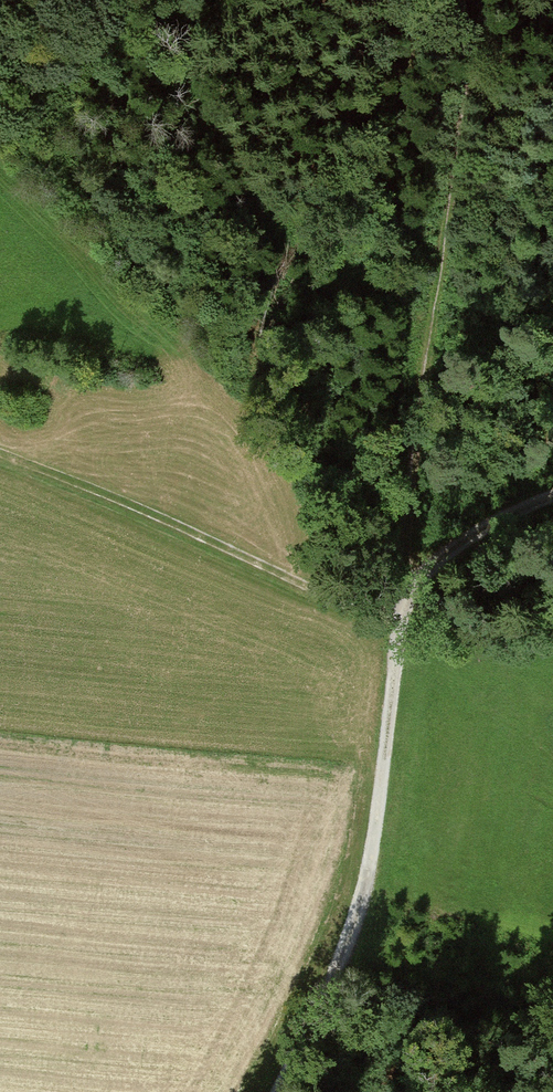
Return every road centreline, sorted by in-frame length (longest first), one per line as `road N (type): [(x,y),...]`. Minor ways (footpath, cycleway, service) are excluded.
road 1 (track): [(483,0),(418,429),(413,588),(341,375),(328,172)]
road 2 (track): [(281,1091),(370,873),(402,617),(413,588),(446,553),(552,497)]
road 3 (track): [(0,452),(336,599),(402,617)]

